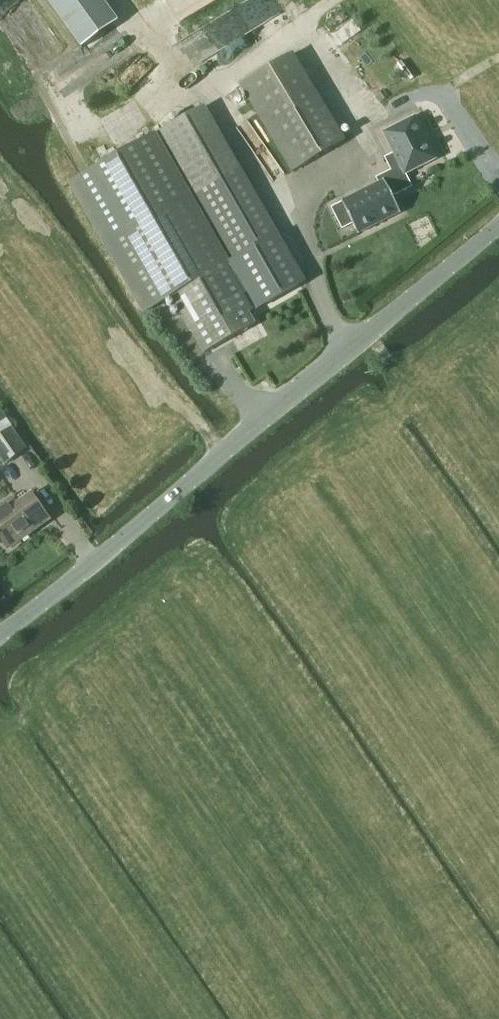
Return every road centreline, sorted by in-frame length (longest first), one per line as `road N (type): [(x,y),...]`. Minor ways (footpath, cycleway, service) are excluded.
road 1 (tertiary): [(0,631),(152,518),(498,226)]
road 2 (track): [(298,246),(216,100),(119,0)]

